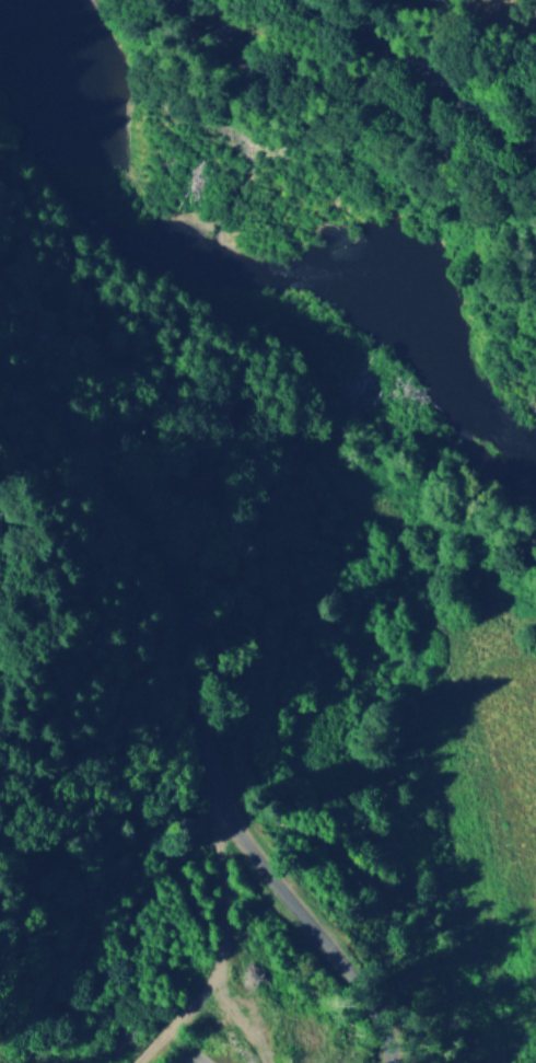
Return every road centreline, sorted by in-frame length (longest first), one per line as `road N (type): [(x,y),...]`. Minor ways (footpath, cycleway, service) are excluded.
road 1 (residential): [(392,1062),(382,1022),(350,969),(224,806),(164,562),(80,437),(0,370)]
road 2 (track): [(224,806),(231,901),(220,970),(144,1062)]
road 3 (residential): [(535,139),(293,0)]

